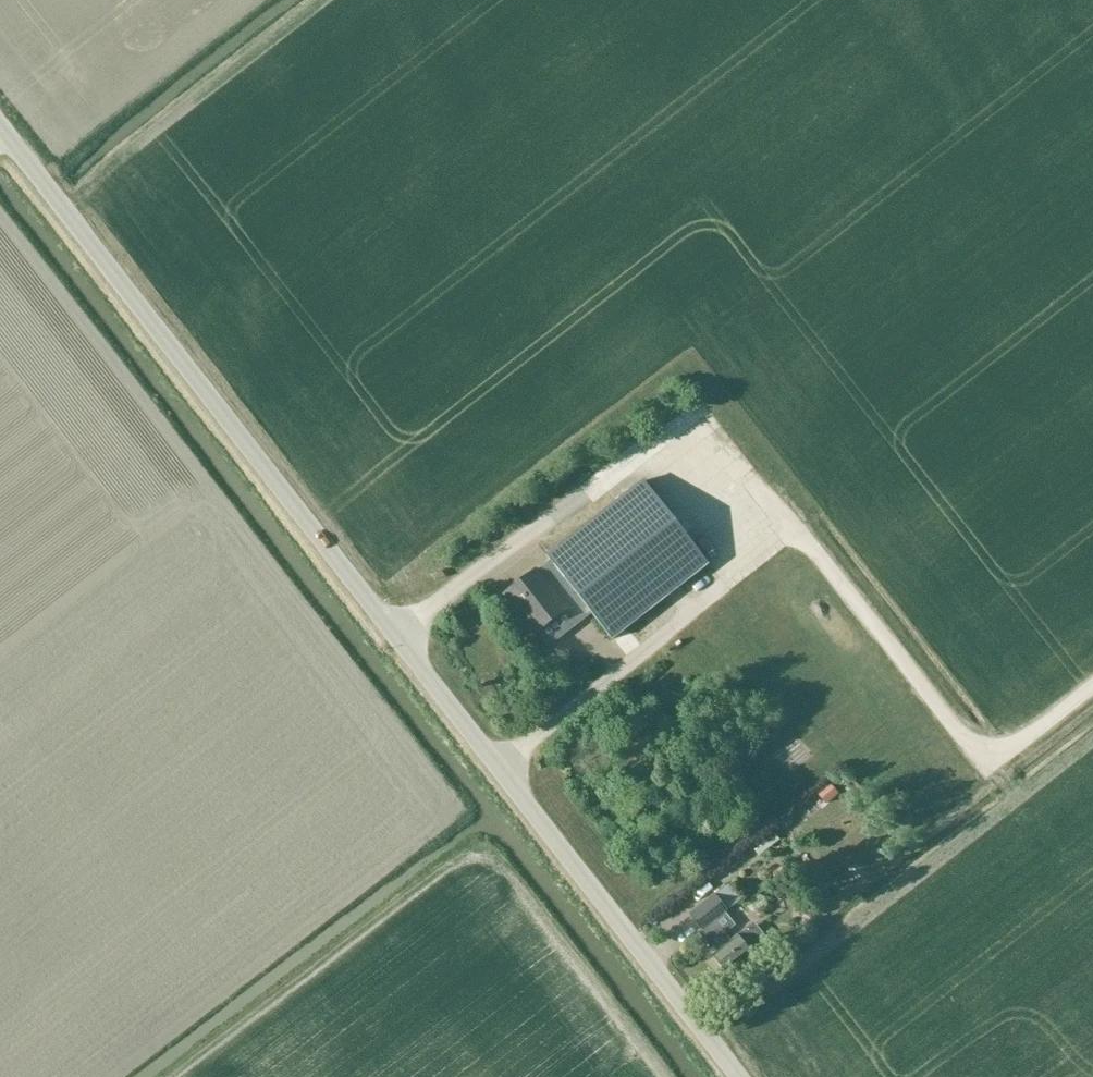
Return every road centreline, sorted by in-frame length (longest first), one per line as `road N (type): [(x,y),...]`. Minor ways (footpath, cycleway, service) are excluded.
road 1 (unclassified): [(729,1076),(0,140)]

